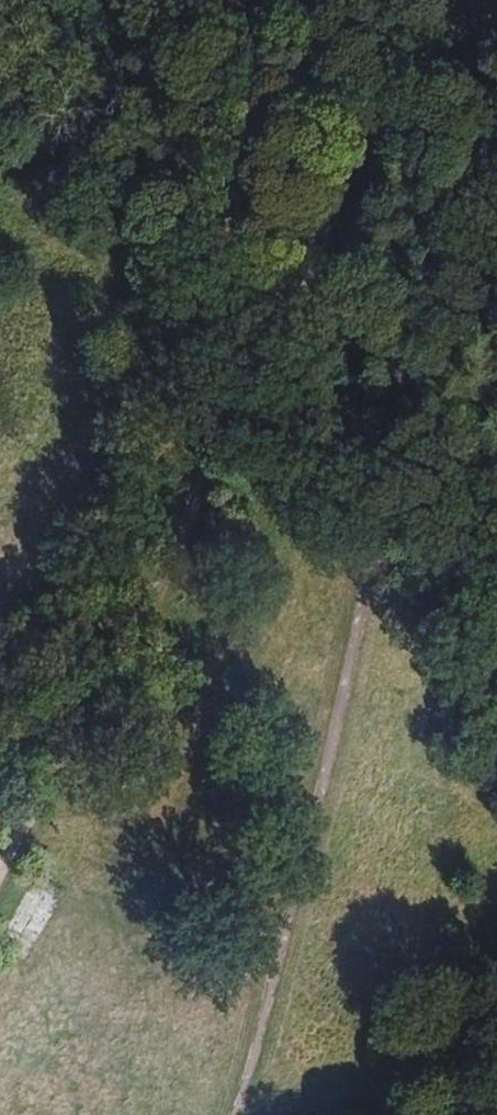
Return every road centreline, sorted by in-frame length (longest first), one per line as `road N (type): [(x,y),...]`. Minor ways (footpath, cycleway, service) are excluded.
road 1 (track): [(0,865),(222,441),(291,291),(392,112),(454,32),(492,8)]
road 2 (track): [(227,1114),(303,846),(389,471),(390,349)]
road 3 (track): [(496,452),(390,349),(291,291)]

